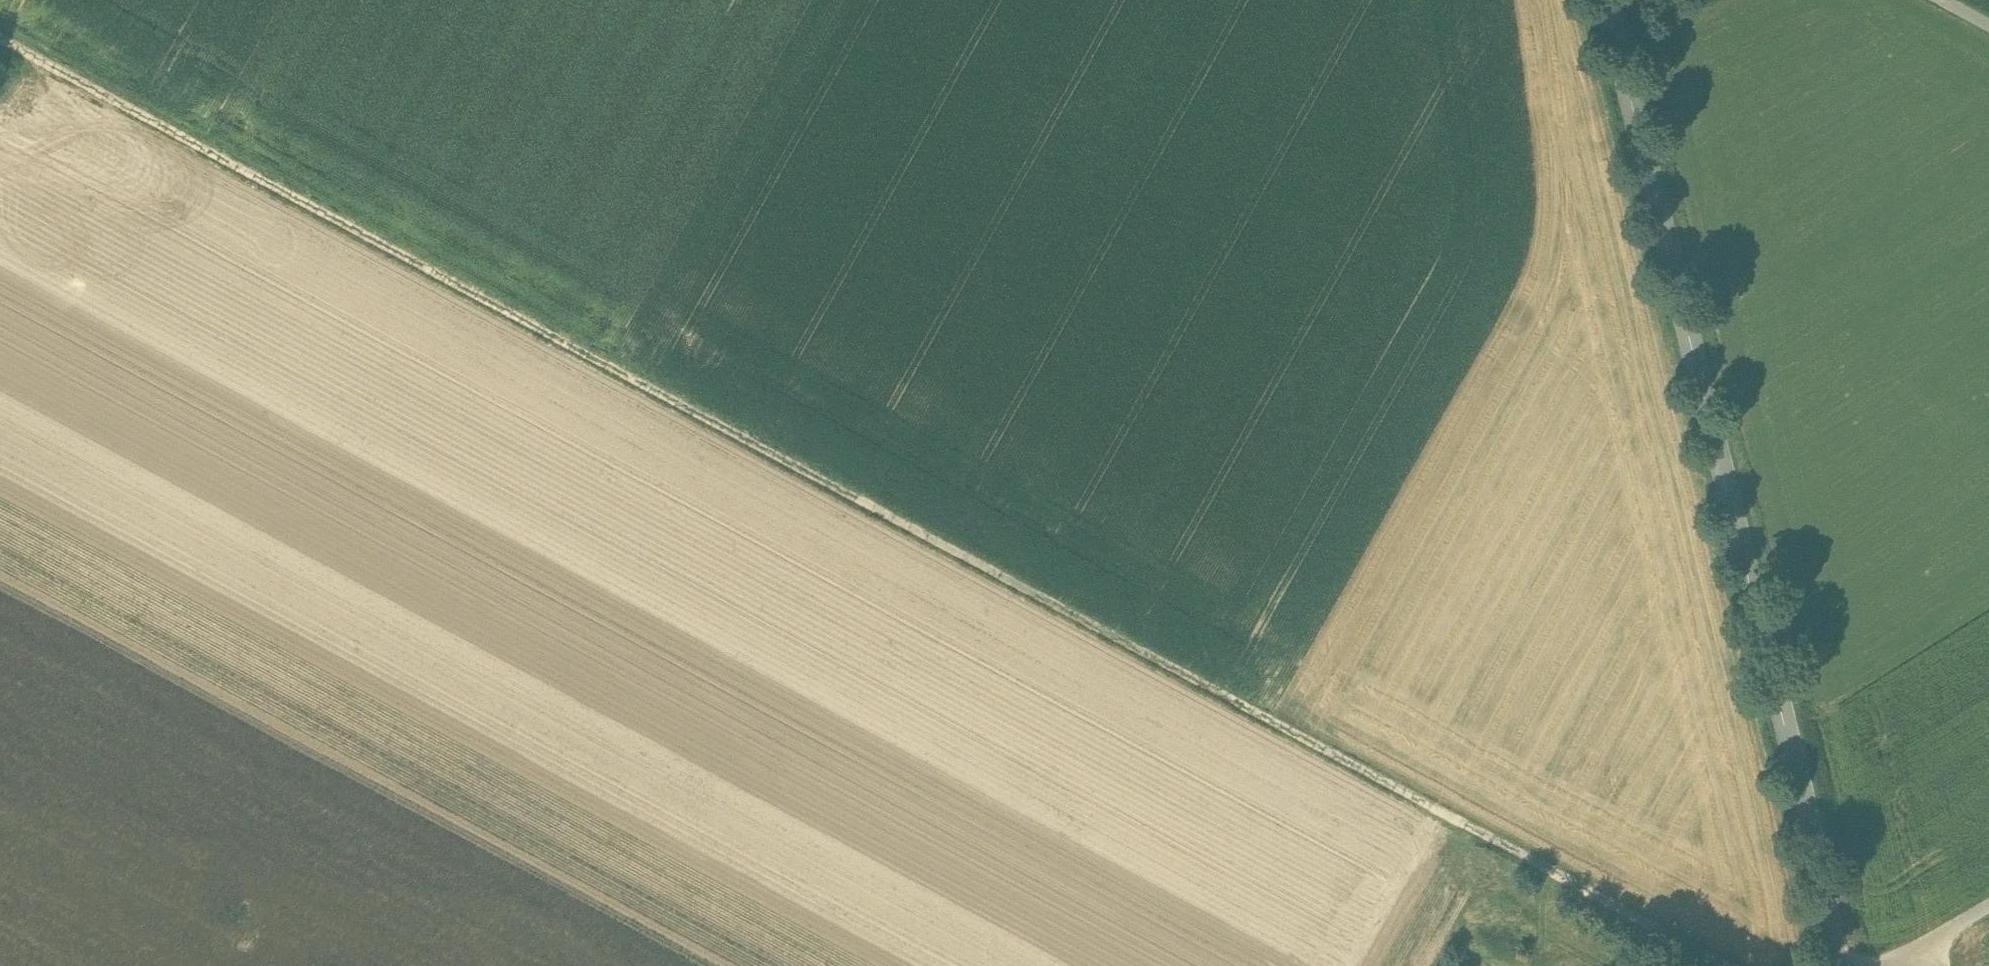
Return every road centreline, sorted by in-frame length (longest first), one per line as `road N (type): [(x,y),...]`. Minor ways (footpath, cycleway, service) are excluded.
road 1 (track): [(0,38),(1722,965)]
road 2 (secondary): [(1837,965),(1606,0)]

